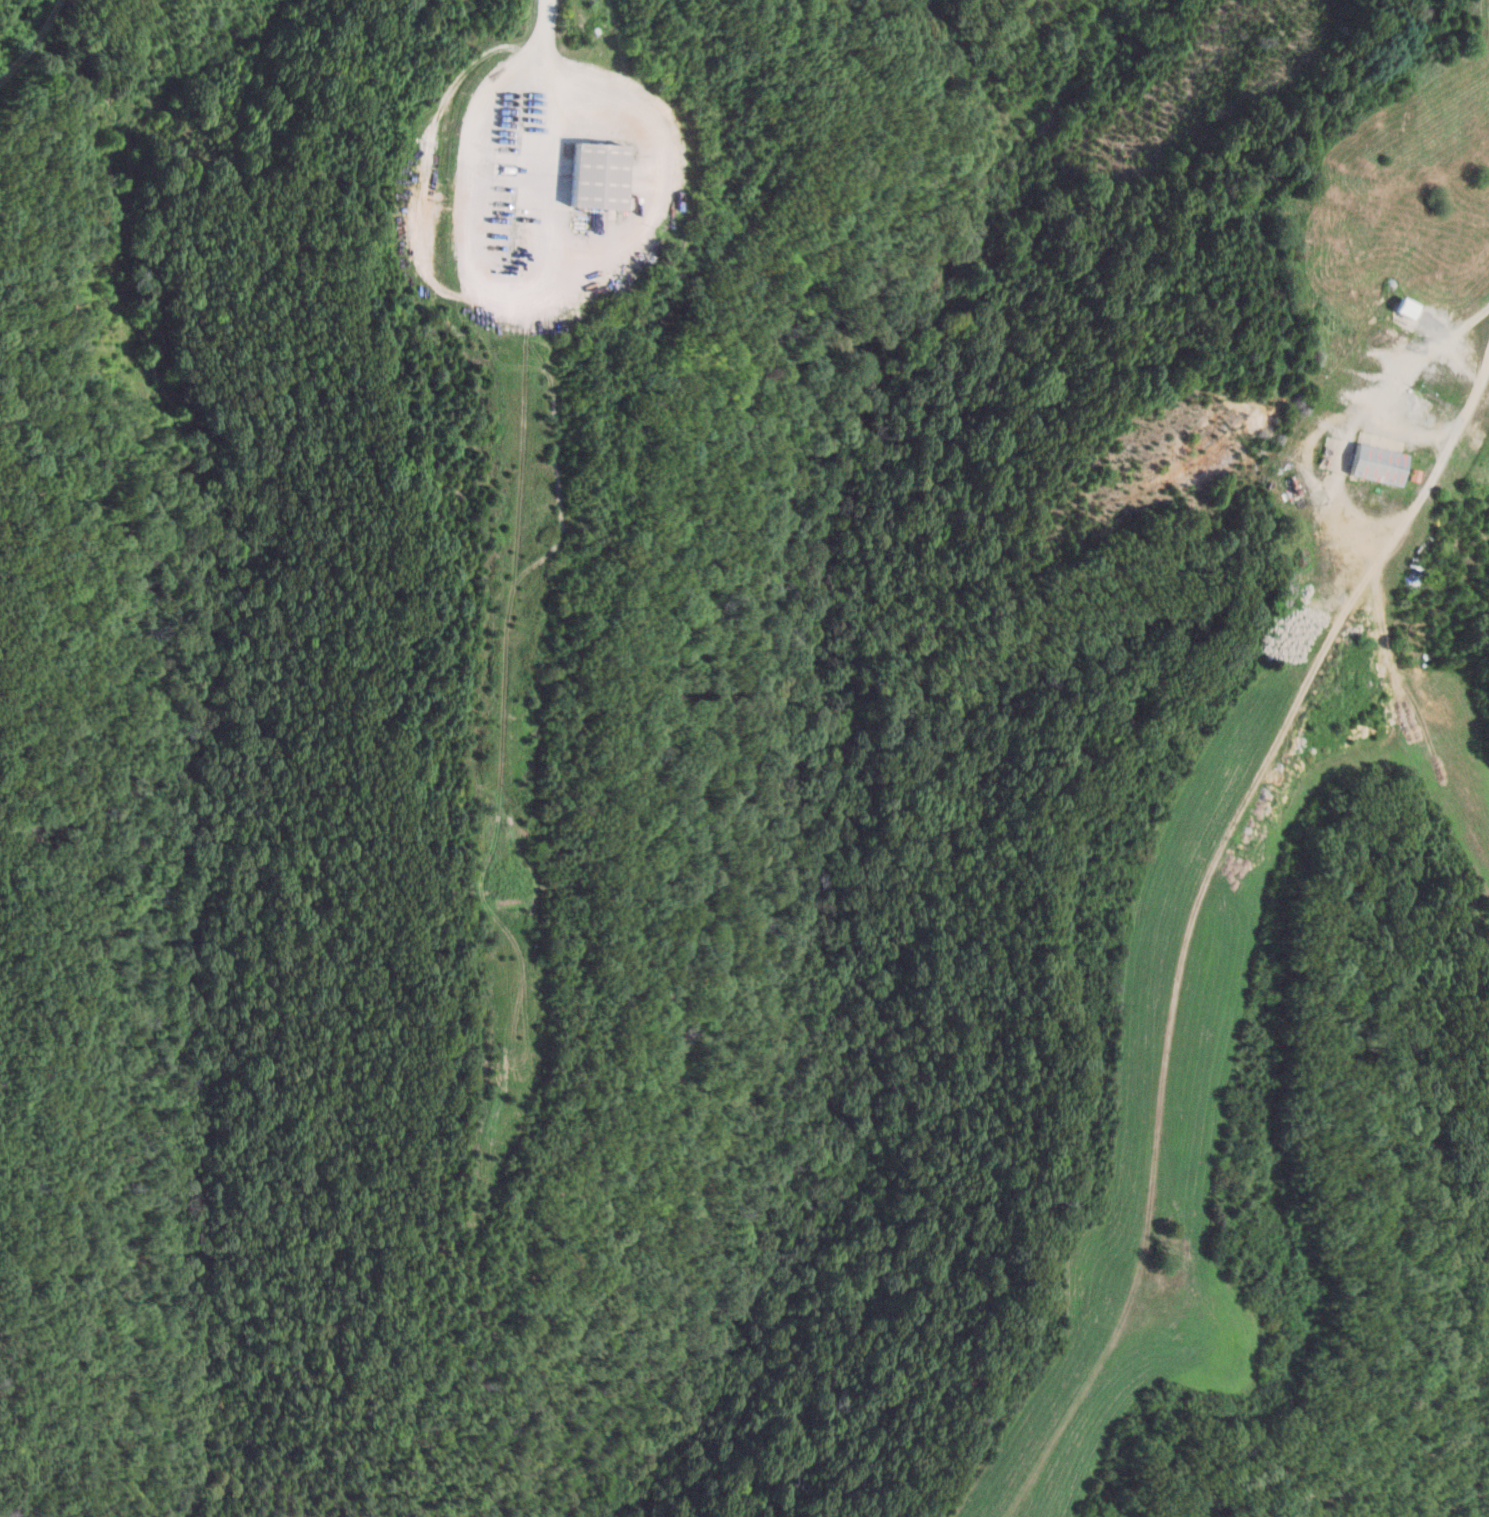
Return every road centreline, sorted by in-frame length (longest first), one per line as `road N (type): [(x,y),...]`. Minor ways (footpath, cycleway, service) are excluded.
road 1 (residential): [(1488,399),(1484,421),(1314,682),(1206,909),(1169,1057),(1146,1294)]
road 2 (residential): [(1488,316),(1316,427),(1308,457),(1329,510),(1382,527),(1418,515)]
road 3 (residential): [(545,0),(540,180)]

